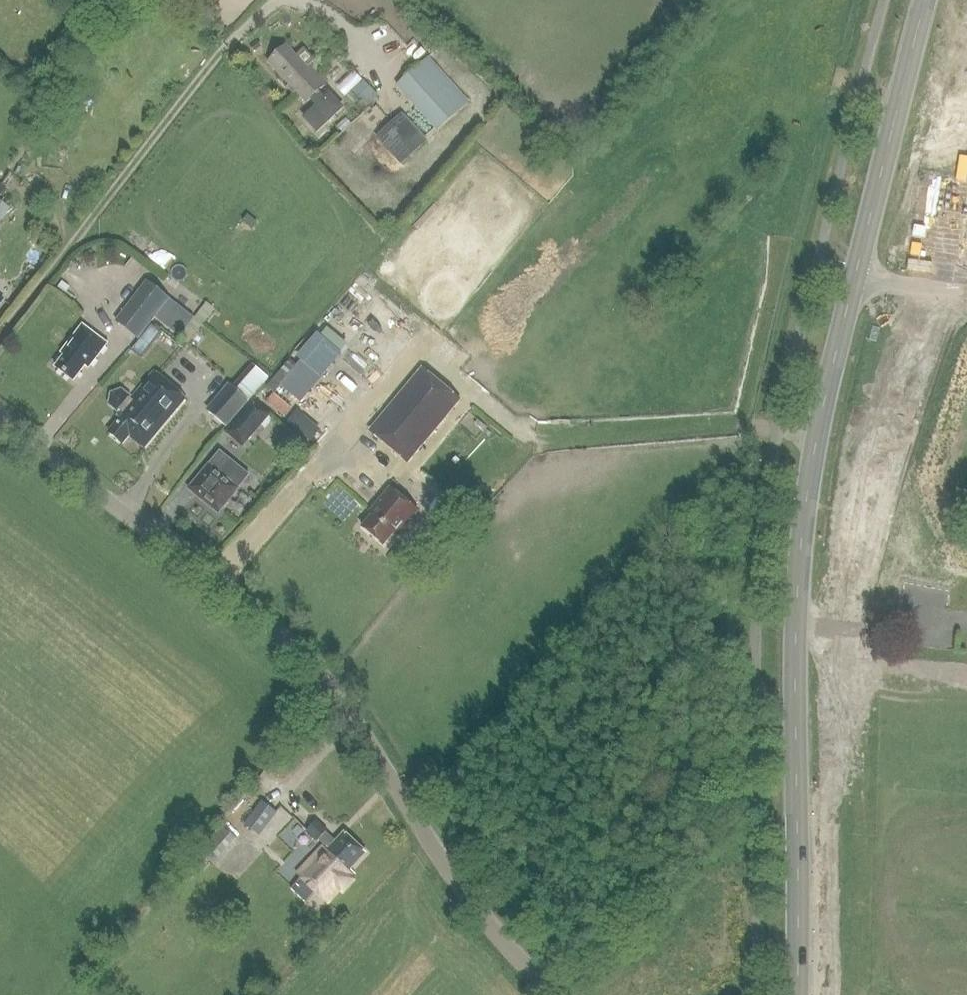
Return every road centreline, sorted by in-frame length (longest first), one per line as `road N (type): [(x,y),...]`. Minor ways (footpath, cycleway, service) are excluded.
road 1 (unclassified): [(670,994),(725,649),(775,465),(884,157),(956,0)]
road 2 (primary): [(966,120),(901,278),(833,478),(765,760),(734,994)]
road 3 (unclassified): [(548,994),(469,903),(328,684),(292,646),(0,419)]
road 4 (unclassified): [(799,994),(812,794),(843,602),(898,400),(940,281)]

